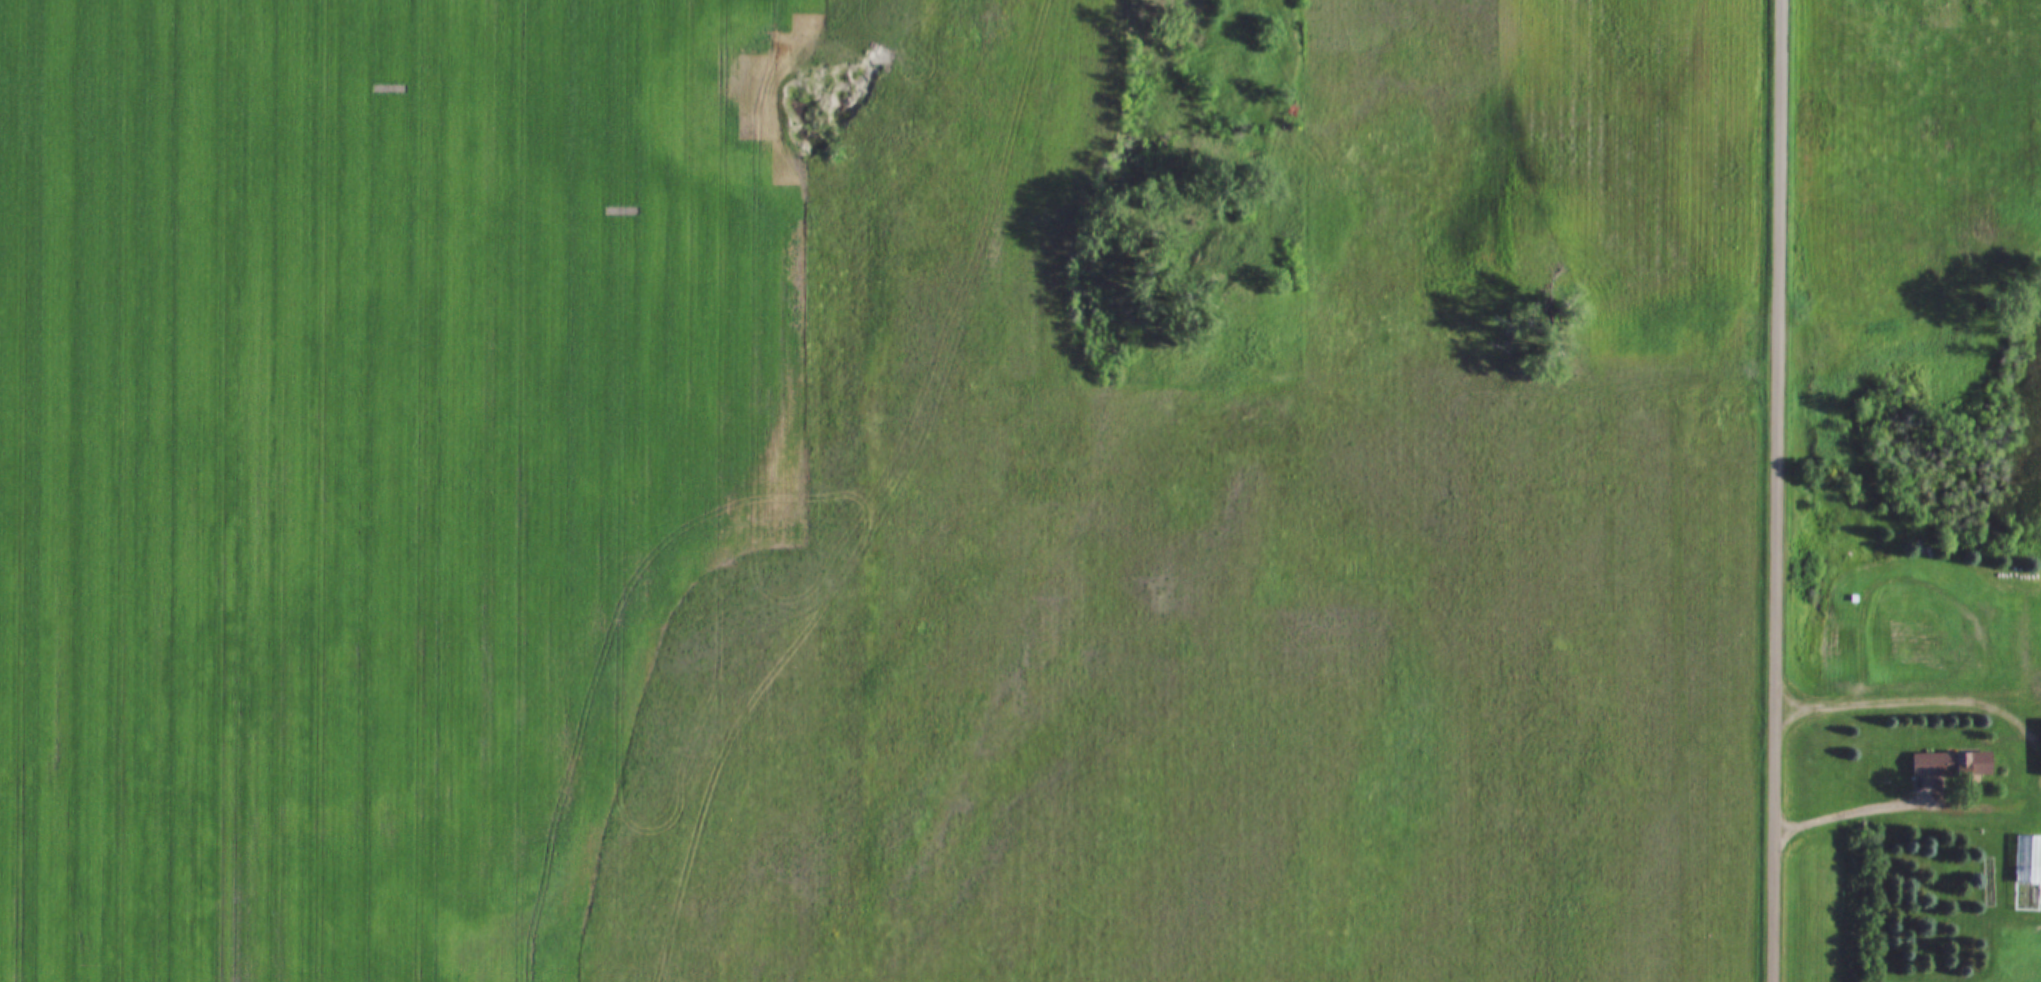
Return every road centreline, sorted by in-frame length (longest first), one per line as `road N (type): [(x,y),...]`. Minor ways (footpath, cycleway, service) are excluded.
road 1 (residential): [(1778,981),(1785,0)]
road 2 (track): [(2040,763),(2006,714),(1968,704),(1779,703)]
road 3 (track): [(1926,804),(2019,805),(2040,784)]

